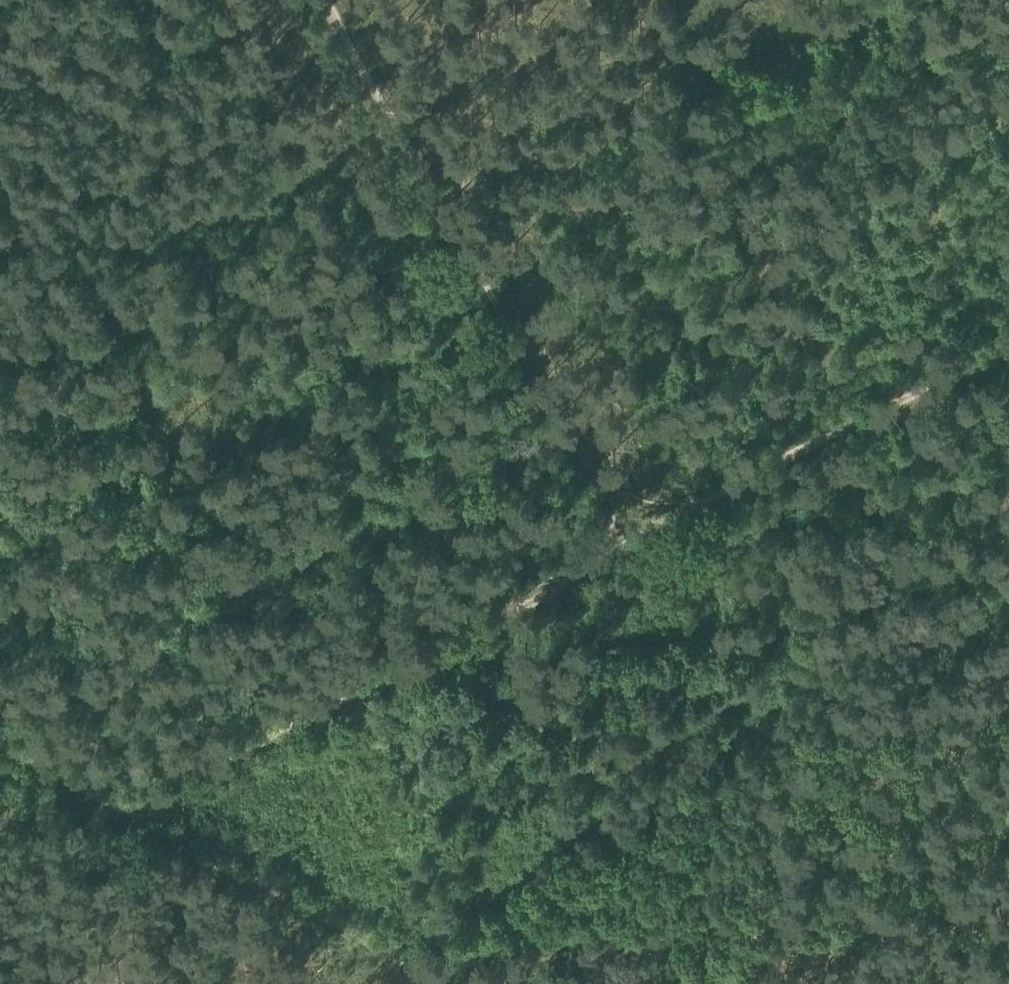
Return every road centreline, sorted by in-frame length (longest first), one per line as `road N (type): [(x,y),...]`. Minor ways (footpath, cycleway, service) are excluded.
road 1 (track): [(124,812),(617,543)]
road 2 (track): [(617,543),(434,196)]
road 3 (track): [(152,826),(436,983)]
road 4 (track): [(617,543),(899,397)]
road 5 (track): [(434,196),(327,0)]
road 6 (track): [(1008,586),(957,518),(899,397)]
road 7 (track): [(152,826),(60,983)]
road 8 (track): [(0,743),(124,812)]
road 9 (track): [(899,397),(1008,347)]

